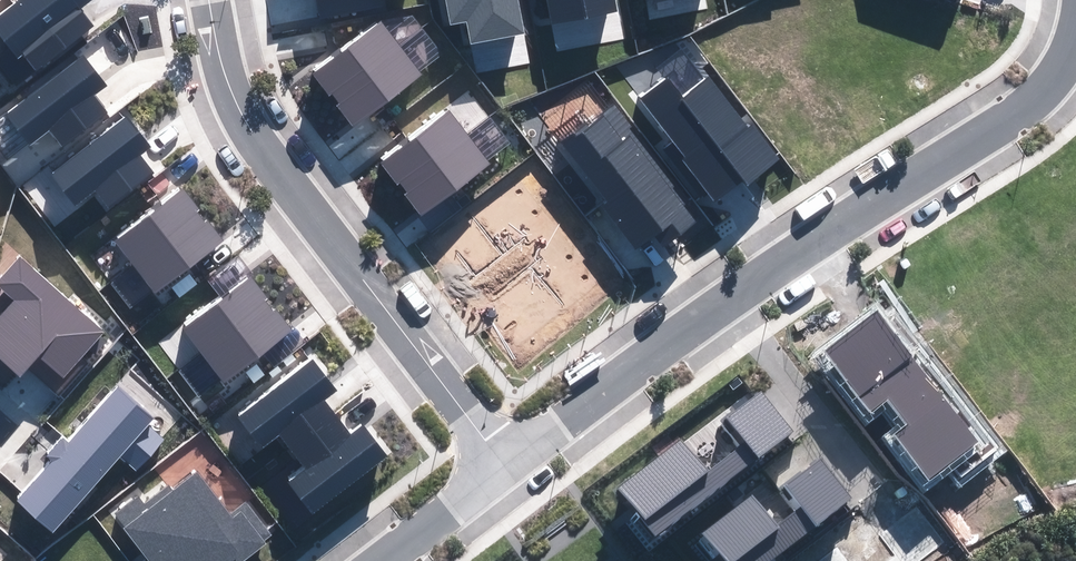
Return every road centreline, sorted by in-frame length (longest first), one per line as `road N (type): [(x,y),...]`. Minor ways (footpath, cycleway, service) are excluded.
road 1 (residential): [(503,466),(838,227),(1041,96),(1075,38)]
road 2 (residential): [(503,466),(253,127),(230,88),(210,0)]
road 3 (residential): [(380,560),(503,466)]

